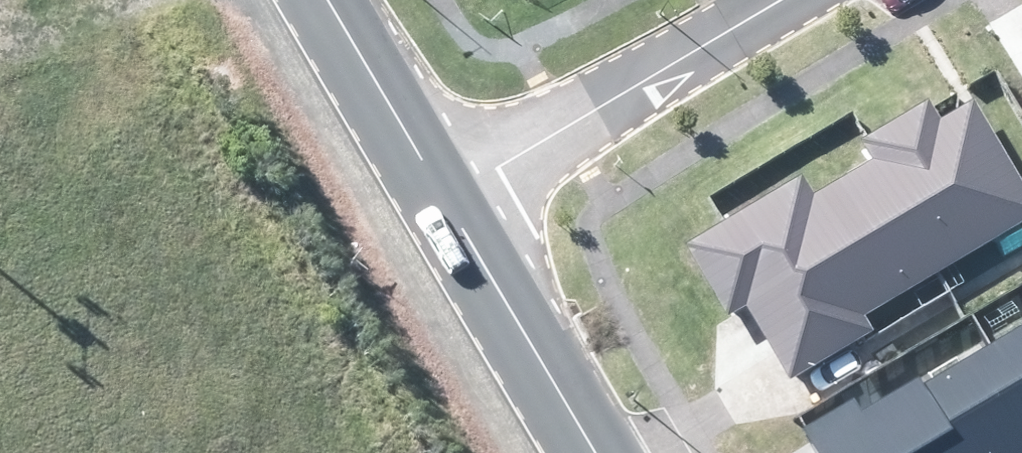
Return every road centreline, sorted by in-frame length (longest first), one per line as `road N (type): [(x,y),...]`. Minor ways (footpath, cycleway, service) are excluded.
road 1 (residential): [(447,203),(775,0)]
road 2 (tertiary): [(592,452),(447,203)]
road 3 (tertiary): [(447,203),(327,0)]
road 4 (track): [(137,0),(62,34),(0,36)]

